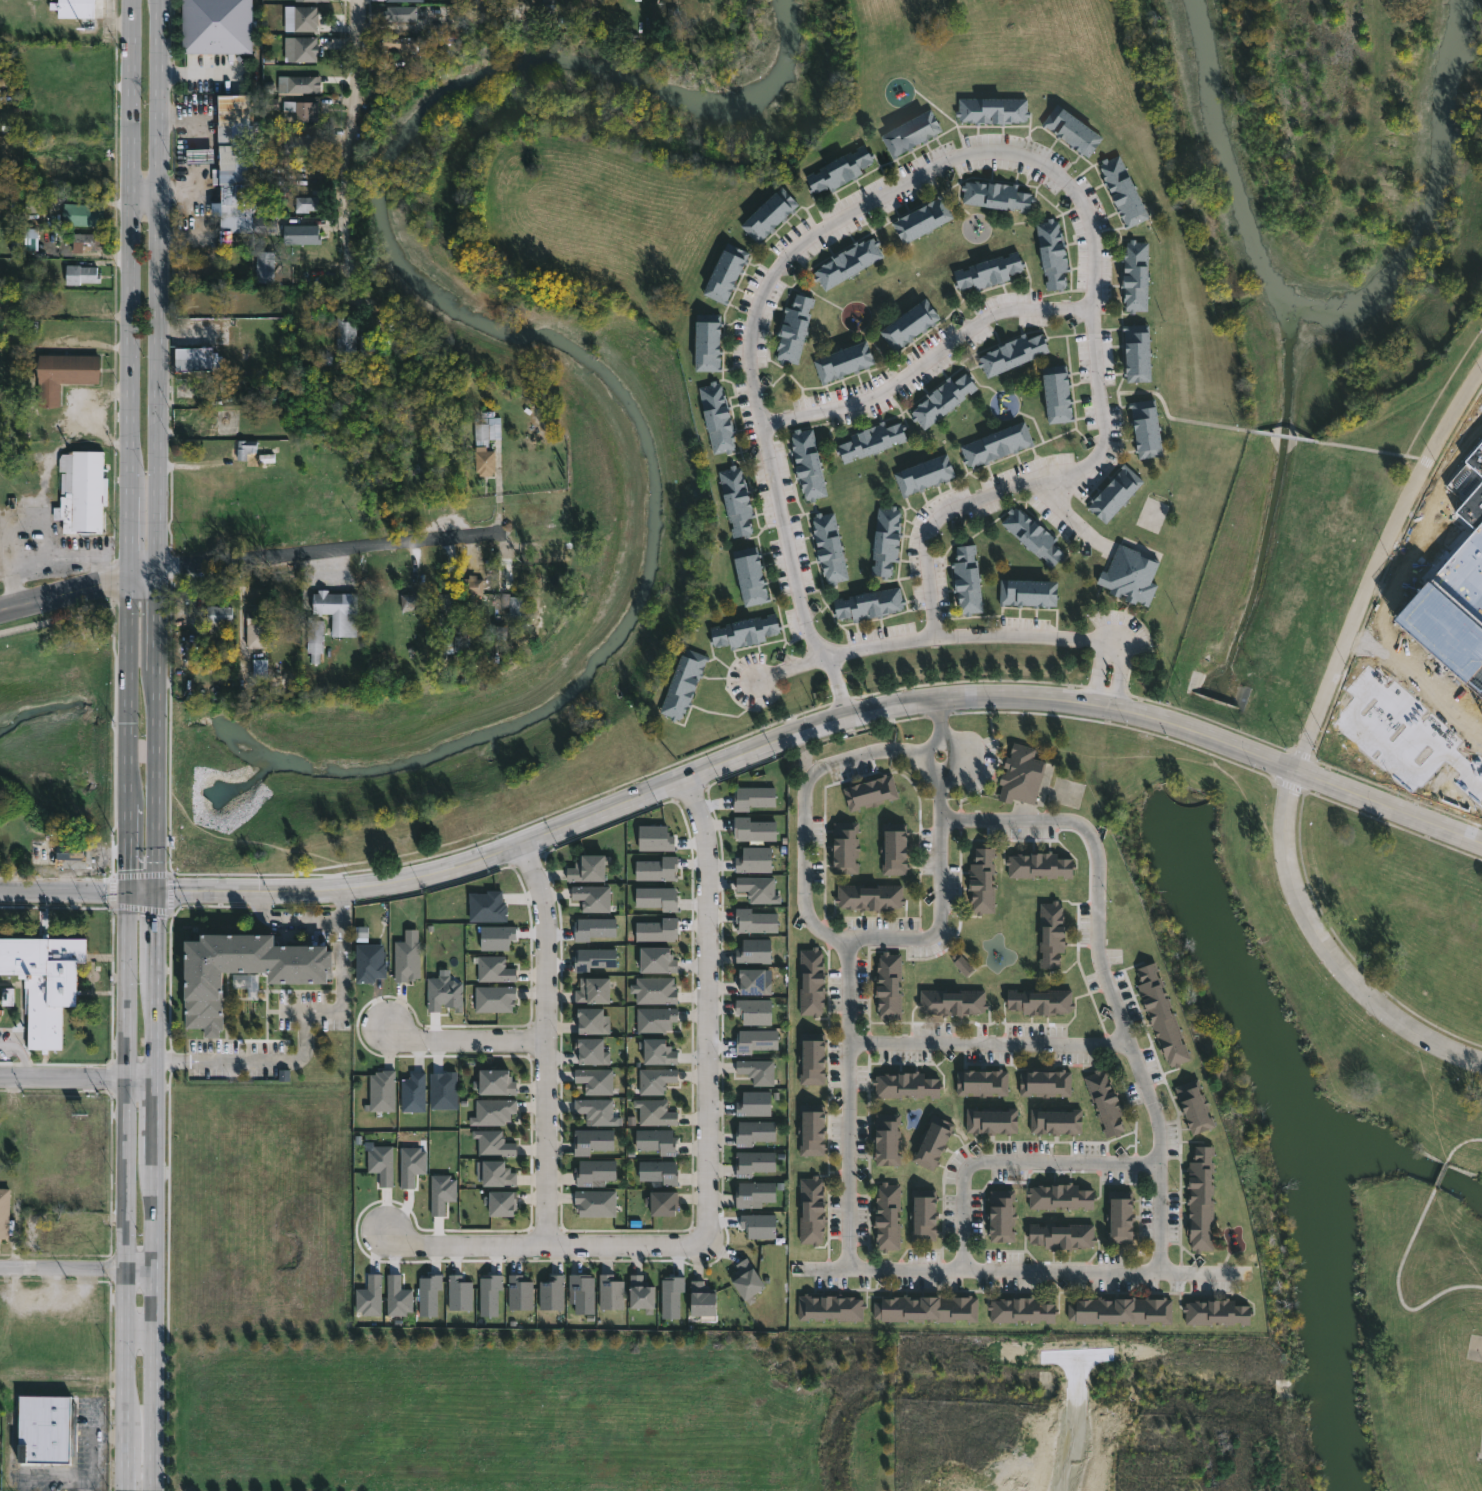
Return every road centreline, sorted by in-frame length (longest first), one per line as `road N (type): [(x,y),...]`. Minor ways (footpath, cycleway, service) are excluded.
road 1 (tertiary): [(1481,842),(1177,724),(1111,706),(994,694),(837,717),(495,855),(415,877),(362,888),(157,894)]
road 2 (secondary): [(126,893),(126,1490)]
road 3 (secondary): [(132,0),(130,584)]
road 4 (secondary): [(158,578),(162,0)]
road 5 (residential): [(693,775),(705,895),(709,1243)]
road 6 (residential): [(1296,769),(1399,517),(1481,371)]
road 7 (residential): [(551,1243),(545,928),(525,843)]
road 8 (residential): [(1296,769),(1284,848),(1321,942),(1401,1022),(1481,1063)]
road 9 (residential): [(158,578),(406,537),(492,531)]
road 10 (secondary): [(154,1490),(153,1155)]
road 11 (residential): [(709,1243),(410,1244),(390,1234)]
road 12 (secondary): [(130,584),(126,893)]
road 13 (residential): [(352,291),(346,183),(358,95),(358,0)]
road 14 (secondary): [(157,894),(157,669)]
road 15 (residential): [(547,1042),(433,1043),(383,1031)]
road 16 (residential): [(0,1078),(154,1080)]
road 17 (residential): [(153,1268),(0,1268)]
road 18 (tertiary): [(0,611),(130,584)]
road 19 (residential): [(126,893),(0,892)]
road 20 (secondary): [(154,1080),(156,960)]

